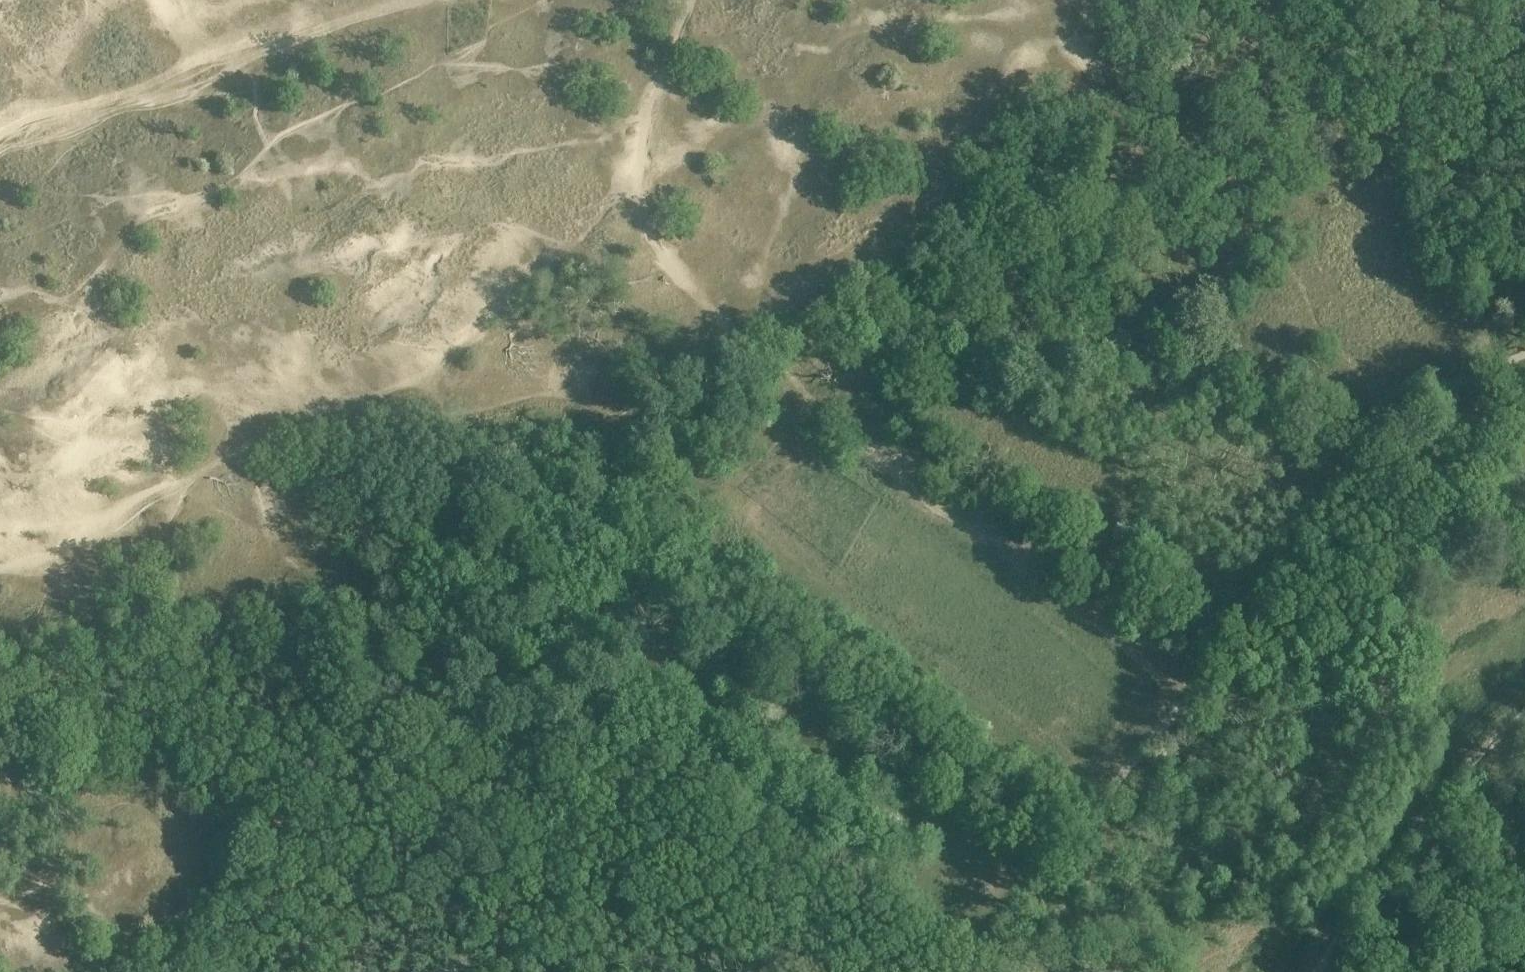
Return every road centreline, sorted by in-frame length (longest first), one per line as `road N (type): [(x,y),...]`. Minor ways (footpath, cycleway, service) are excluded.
road 1 (track): [(1190,696),(1244,629),(1361,449),(1418,402),(1524,350)]
road 2 (track): [(962,971),(1190,696)]

